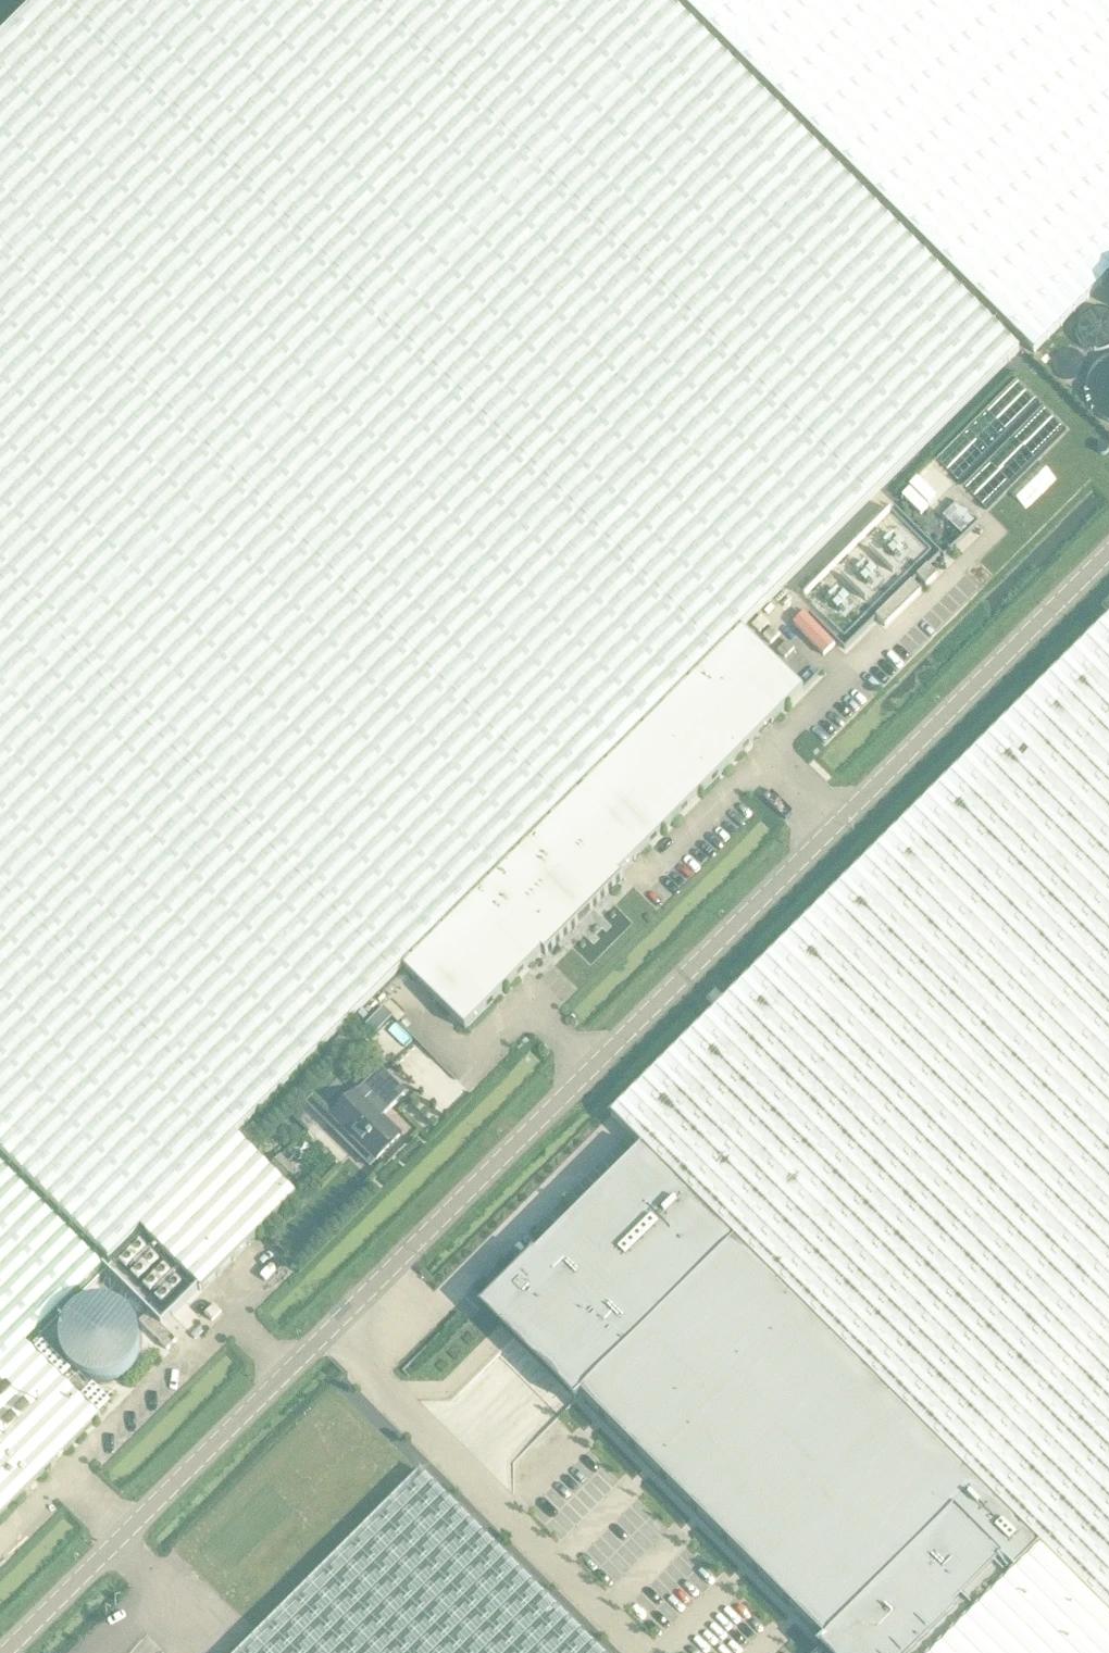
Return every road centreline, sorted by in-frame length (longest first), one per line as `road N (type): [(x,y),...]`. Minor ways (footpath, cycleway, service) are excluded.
road 1 (tertiary): [(14,1652),(1108,560)]

